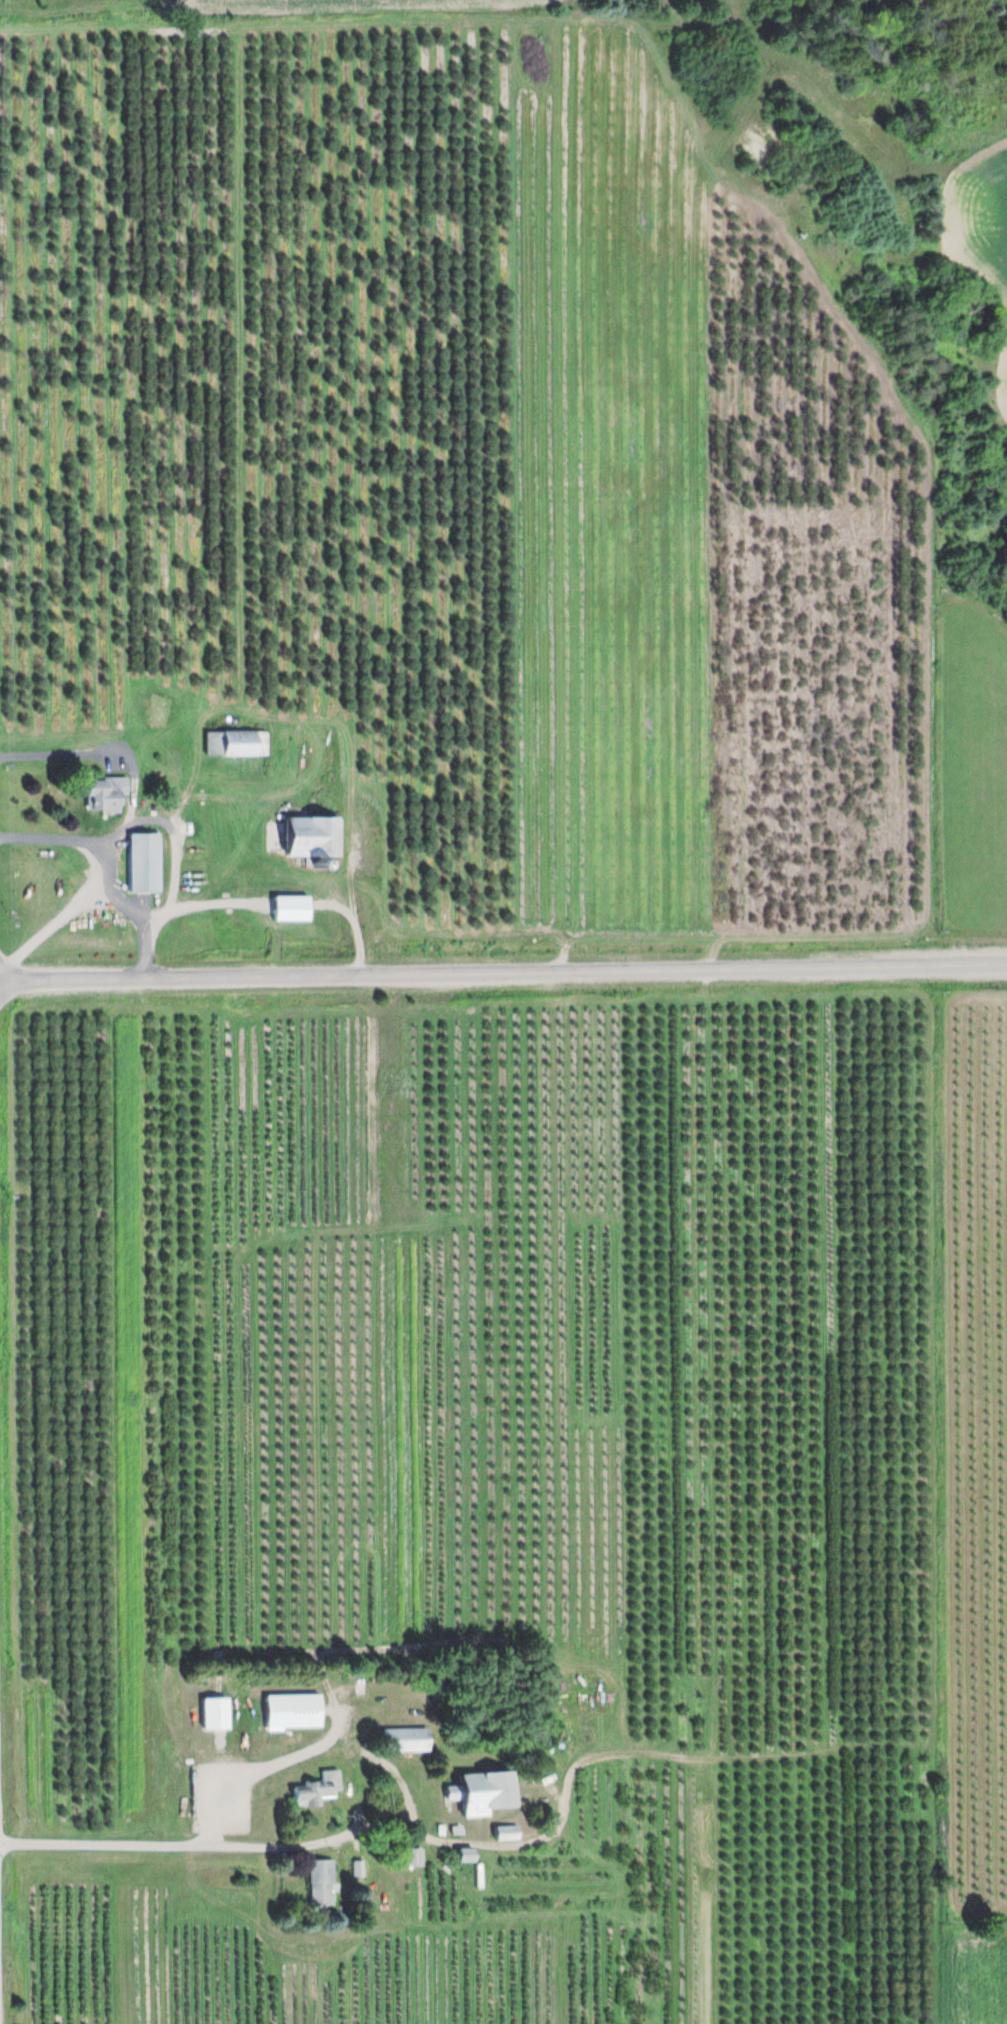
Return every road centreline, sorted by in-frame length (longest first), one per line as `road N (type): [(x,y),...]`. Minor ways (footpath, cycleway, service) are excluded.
road 1 (tertiary): [(0,979),(1006,964)]

